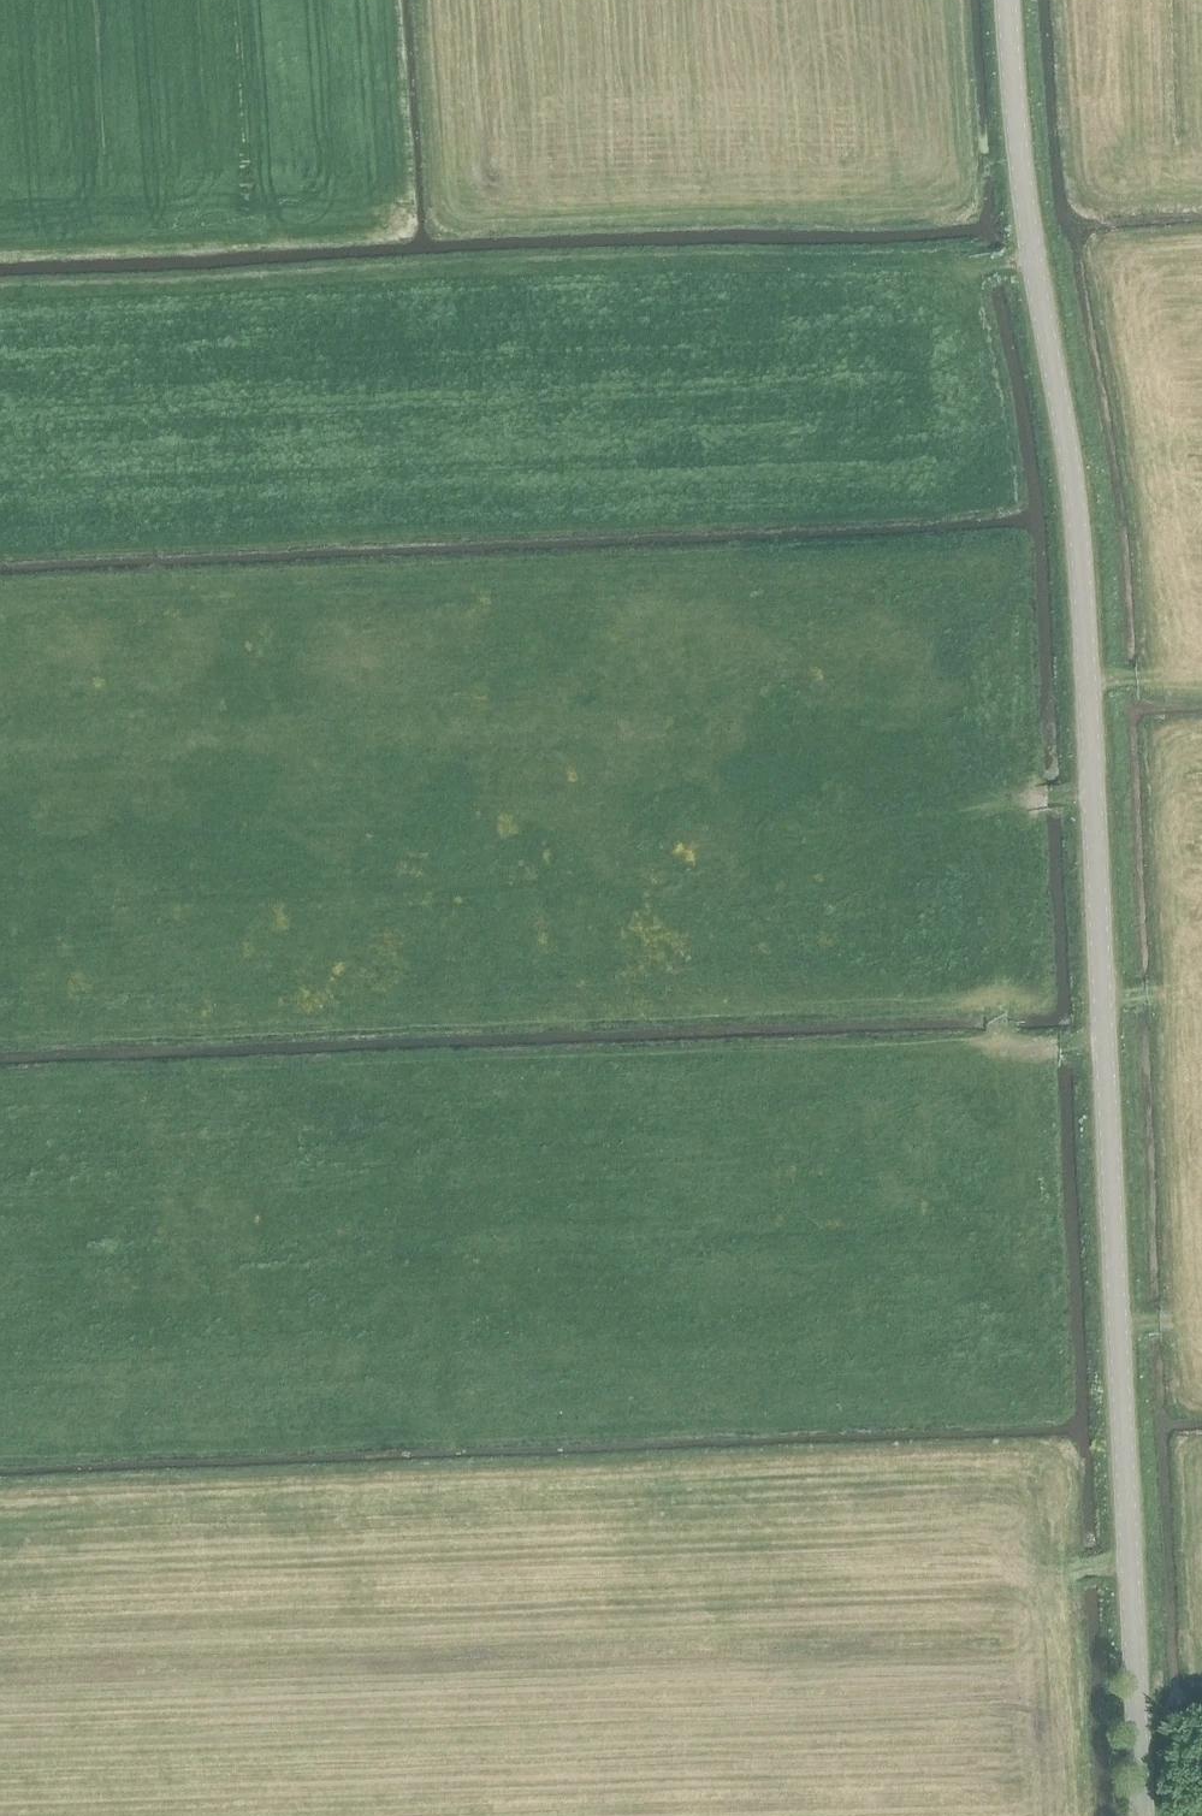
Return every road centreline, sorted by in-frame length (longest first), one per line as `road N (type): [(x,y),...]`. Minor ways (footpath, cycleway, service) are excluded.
road 1 (tertiary): [(1142,1815),(1082,611),(1069,469),(1020,171),(1007,0)]

